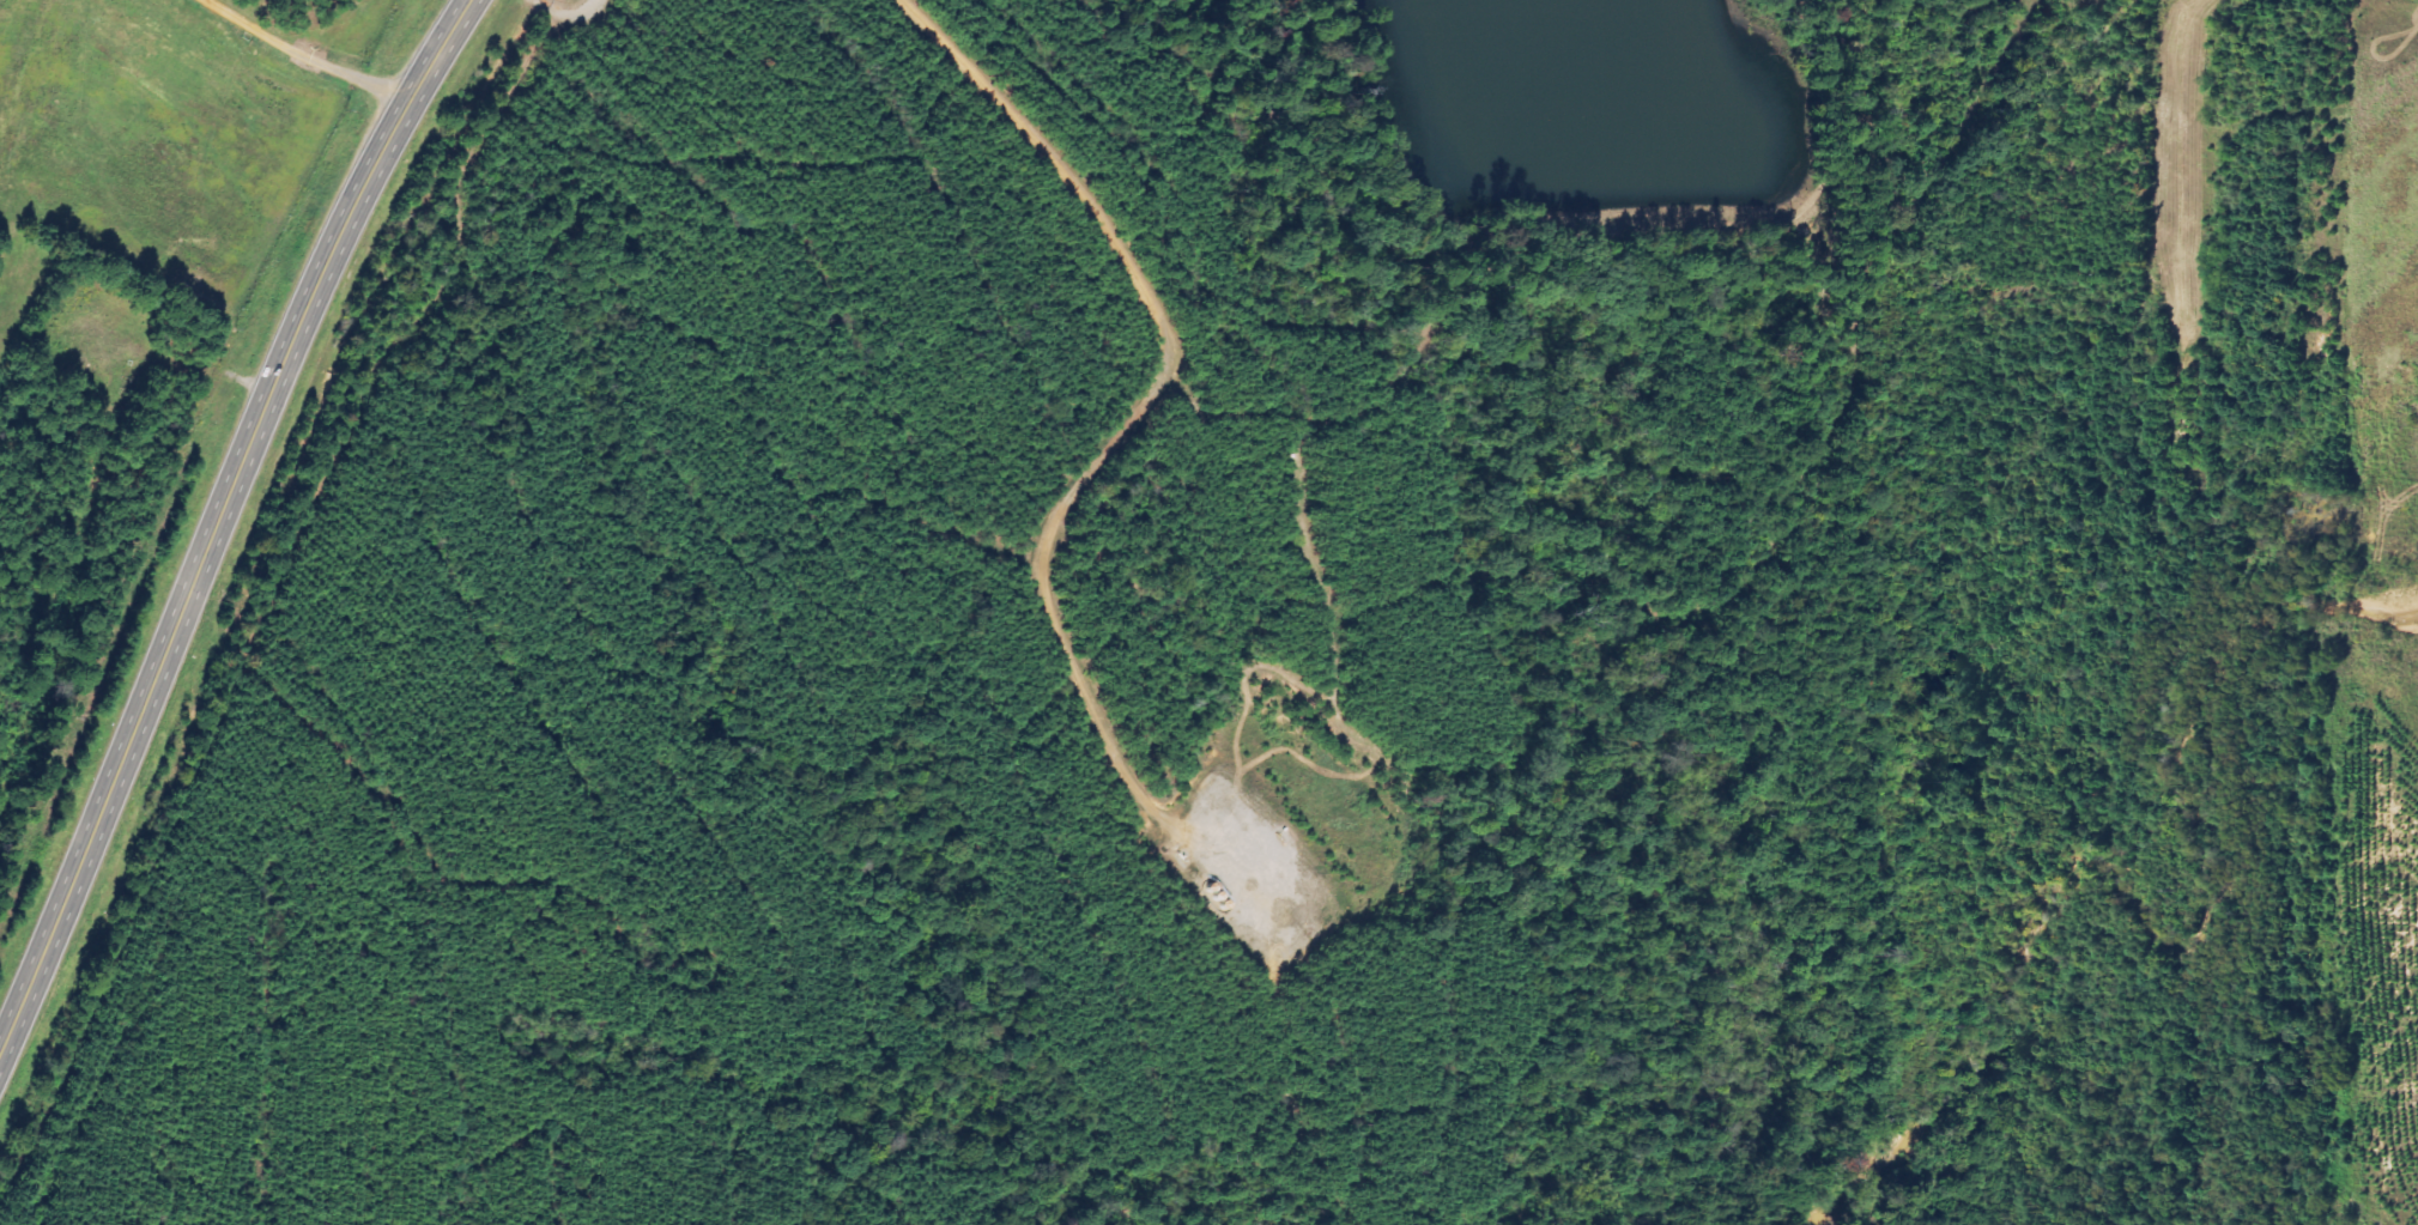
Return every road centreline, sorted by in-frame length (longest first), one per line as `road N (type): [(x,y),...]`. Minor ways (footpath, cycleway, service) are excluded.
road 1 (primary): [(0,1056),(315,286),(392,131),(470,0)]

